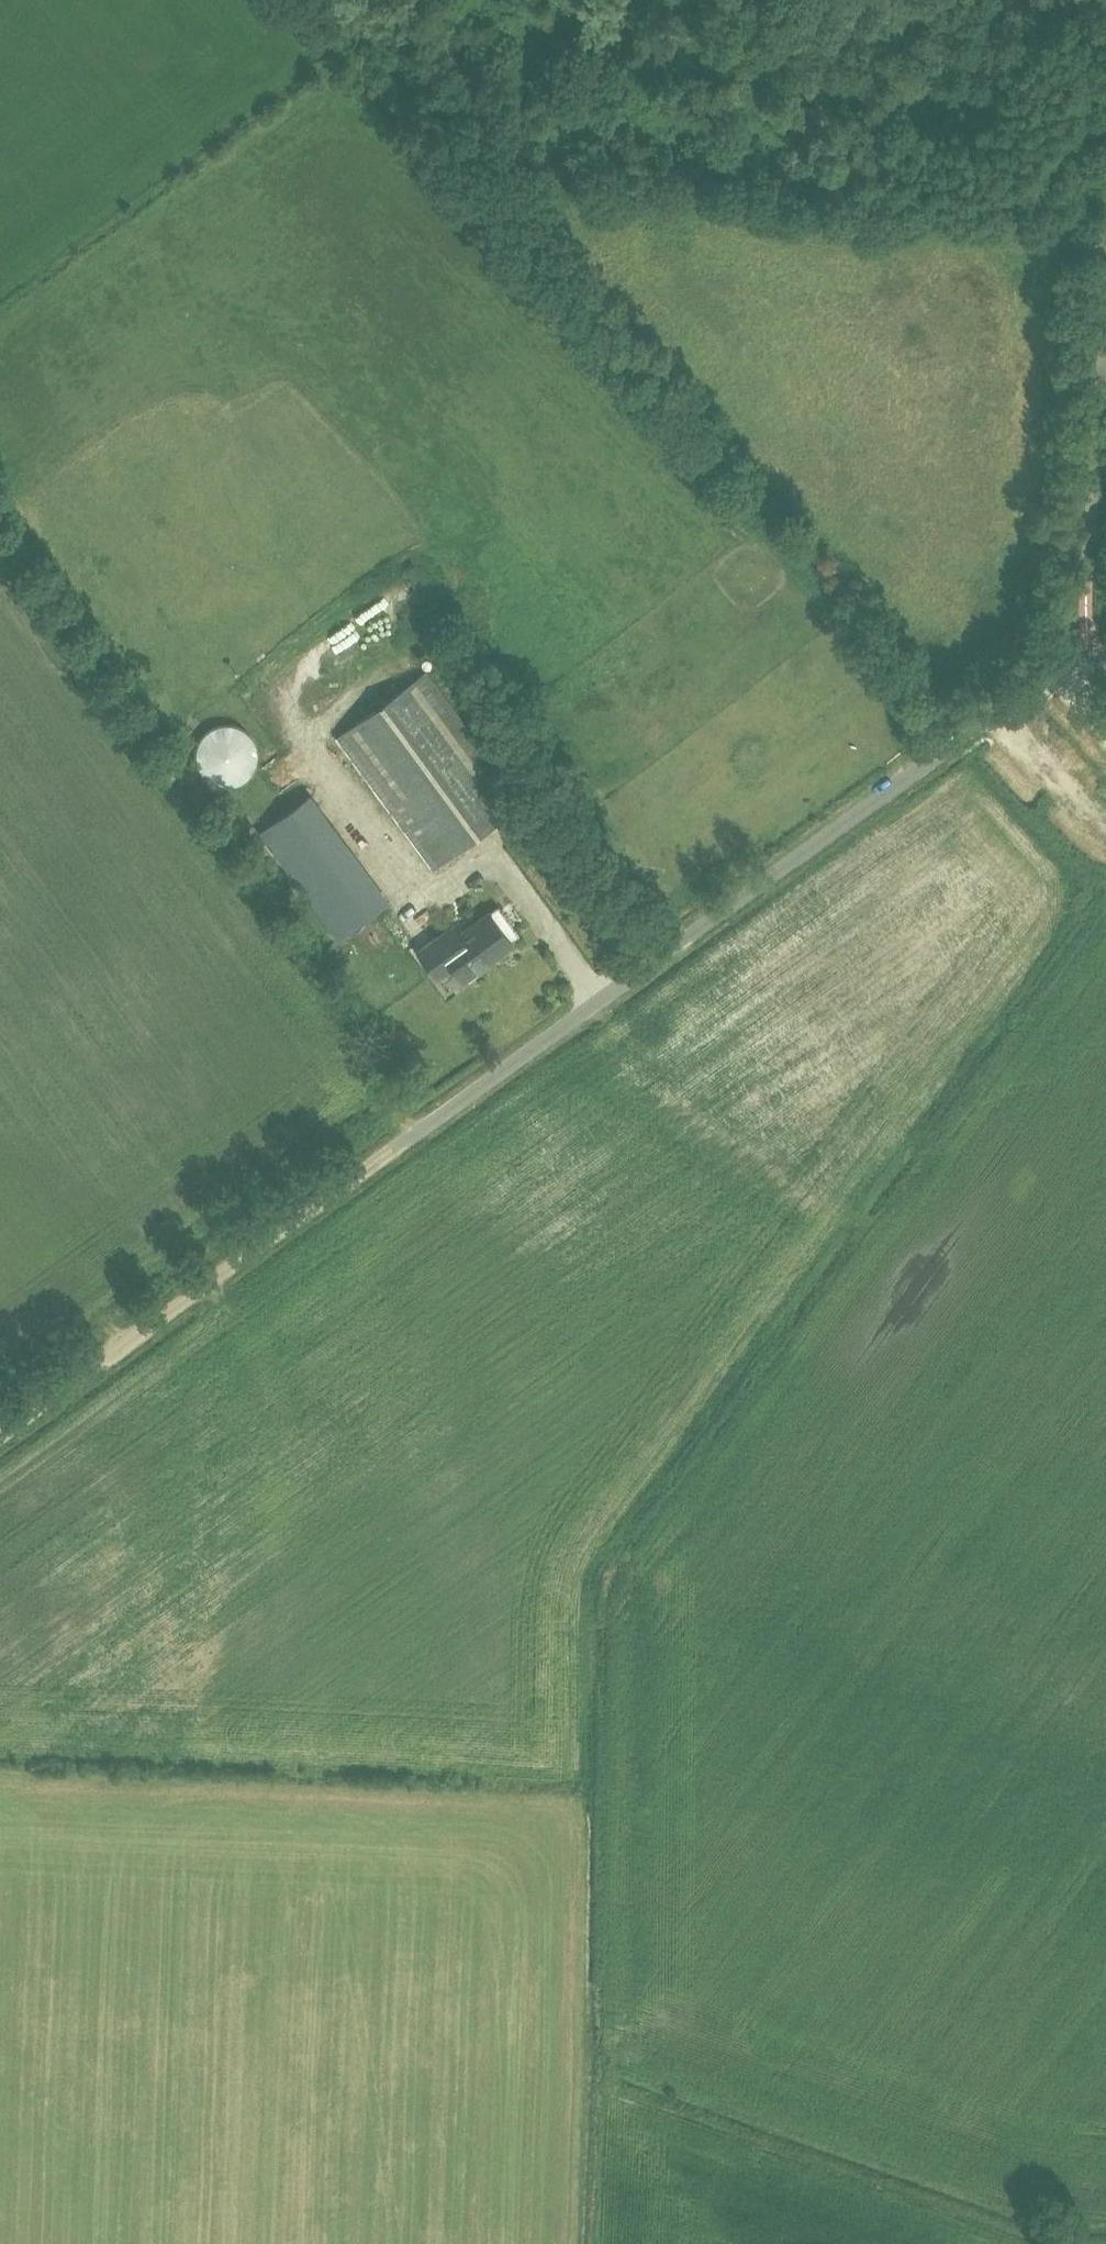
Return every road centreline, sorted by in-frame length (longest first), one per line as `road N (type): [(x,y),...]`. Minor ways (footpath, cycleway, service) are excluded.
road 1 (unclassified): [(1105,659),(1088,648),(1056,670),(383,1158)]
road 2 (track): [(0,1436),(383,1158)]

